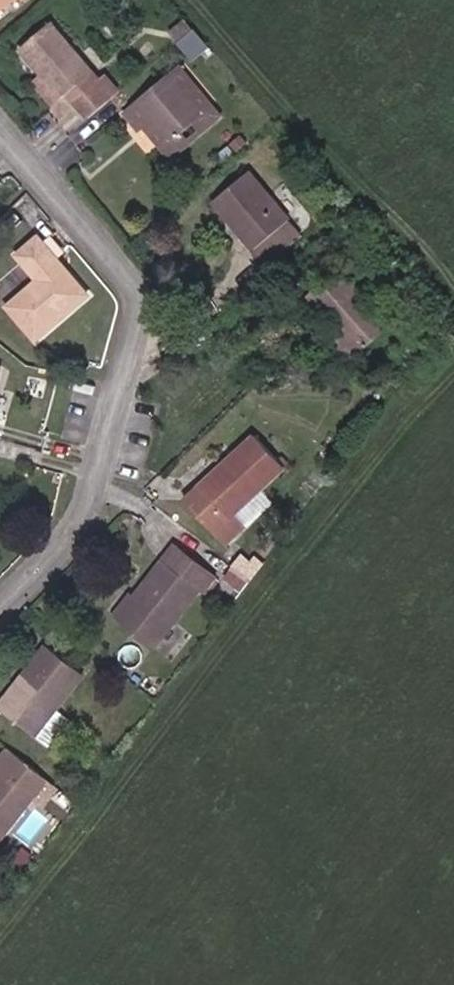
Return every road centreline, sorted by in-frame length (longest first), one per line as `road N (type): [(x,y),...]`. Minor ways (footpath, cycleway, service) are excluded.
road 1 (residential): [(0,133),(133,291),(137,312),(78,518),(0,605)]

